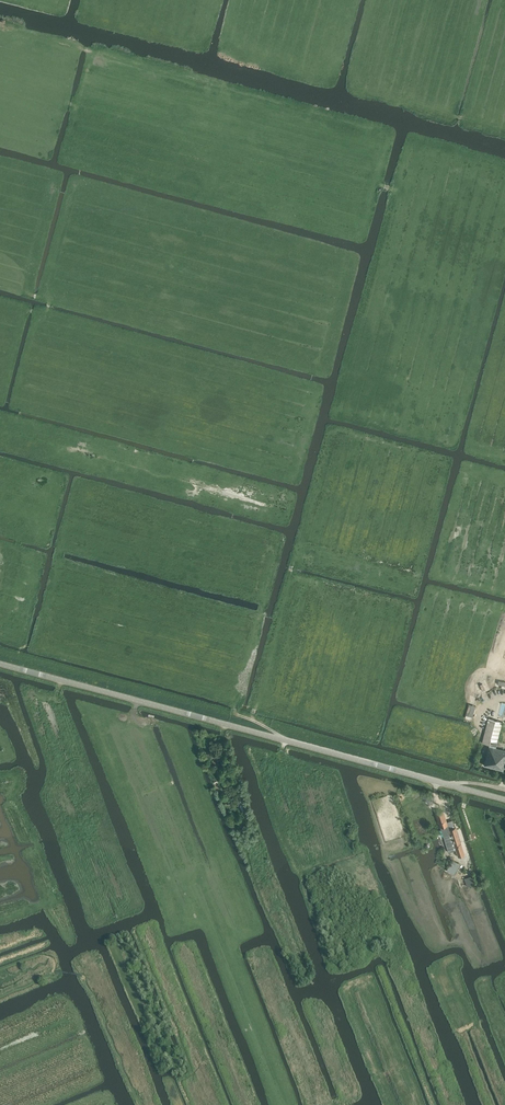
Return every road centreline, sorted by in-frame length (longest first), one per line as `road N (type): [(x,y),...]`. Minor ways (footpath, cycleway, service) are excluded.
road 1 (unclassified): [(504,800),(0,664)]
road 2 (track): [(252,720),(310,499)]
road 3 (track): [(290,743),(233,711),(262,607)]

